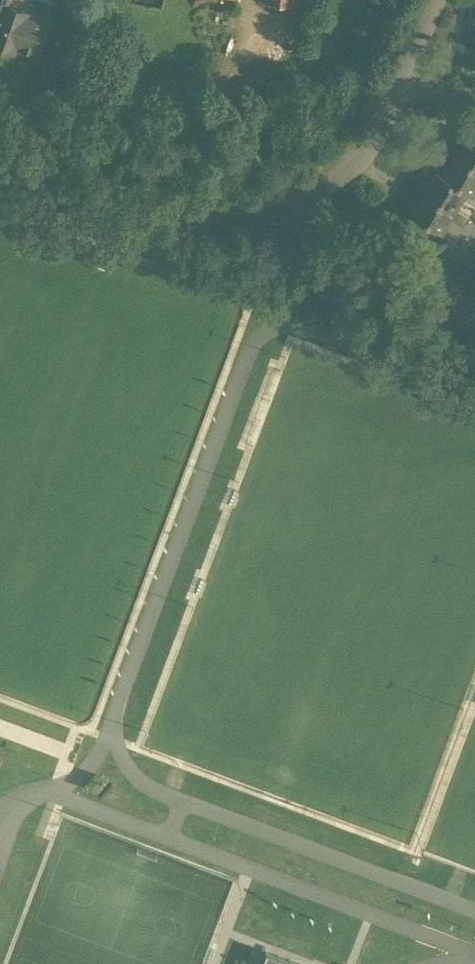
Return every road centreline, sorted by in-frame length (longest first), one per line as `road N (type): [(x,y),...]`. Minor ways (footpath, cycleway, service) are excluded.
road 1 (unclassified): [(278,211),(199,214),(0,142)]
road 2 (unclassified): [(474,318),(305,254),(278,211)]
road 3 (unclassified): [(407,80),(347,174),(278,211)]

